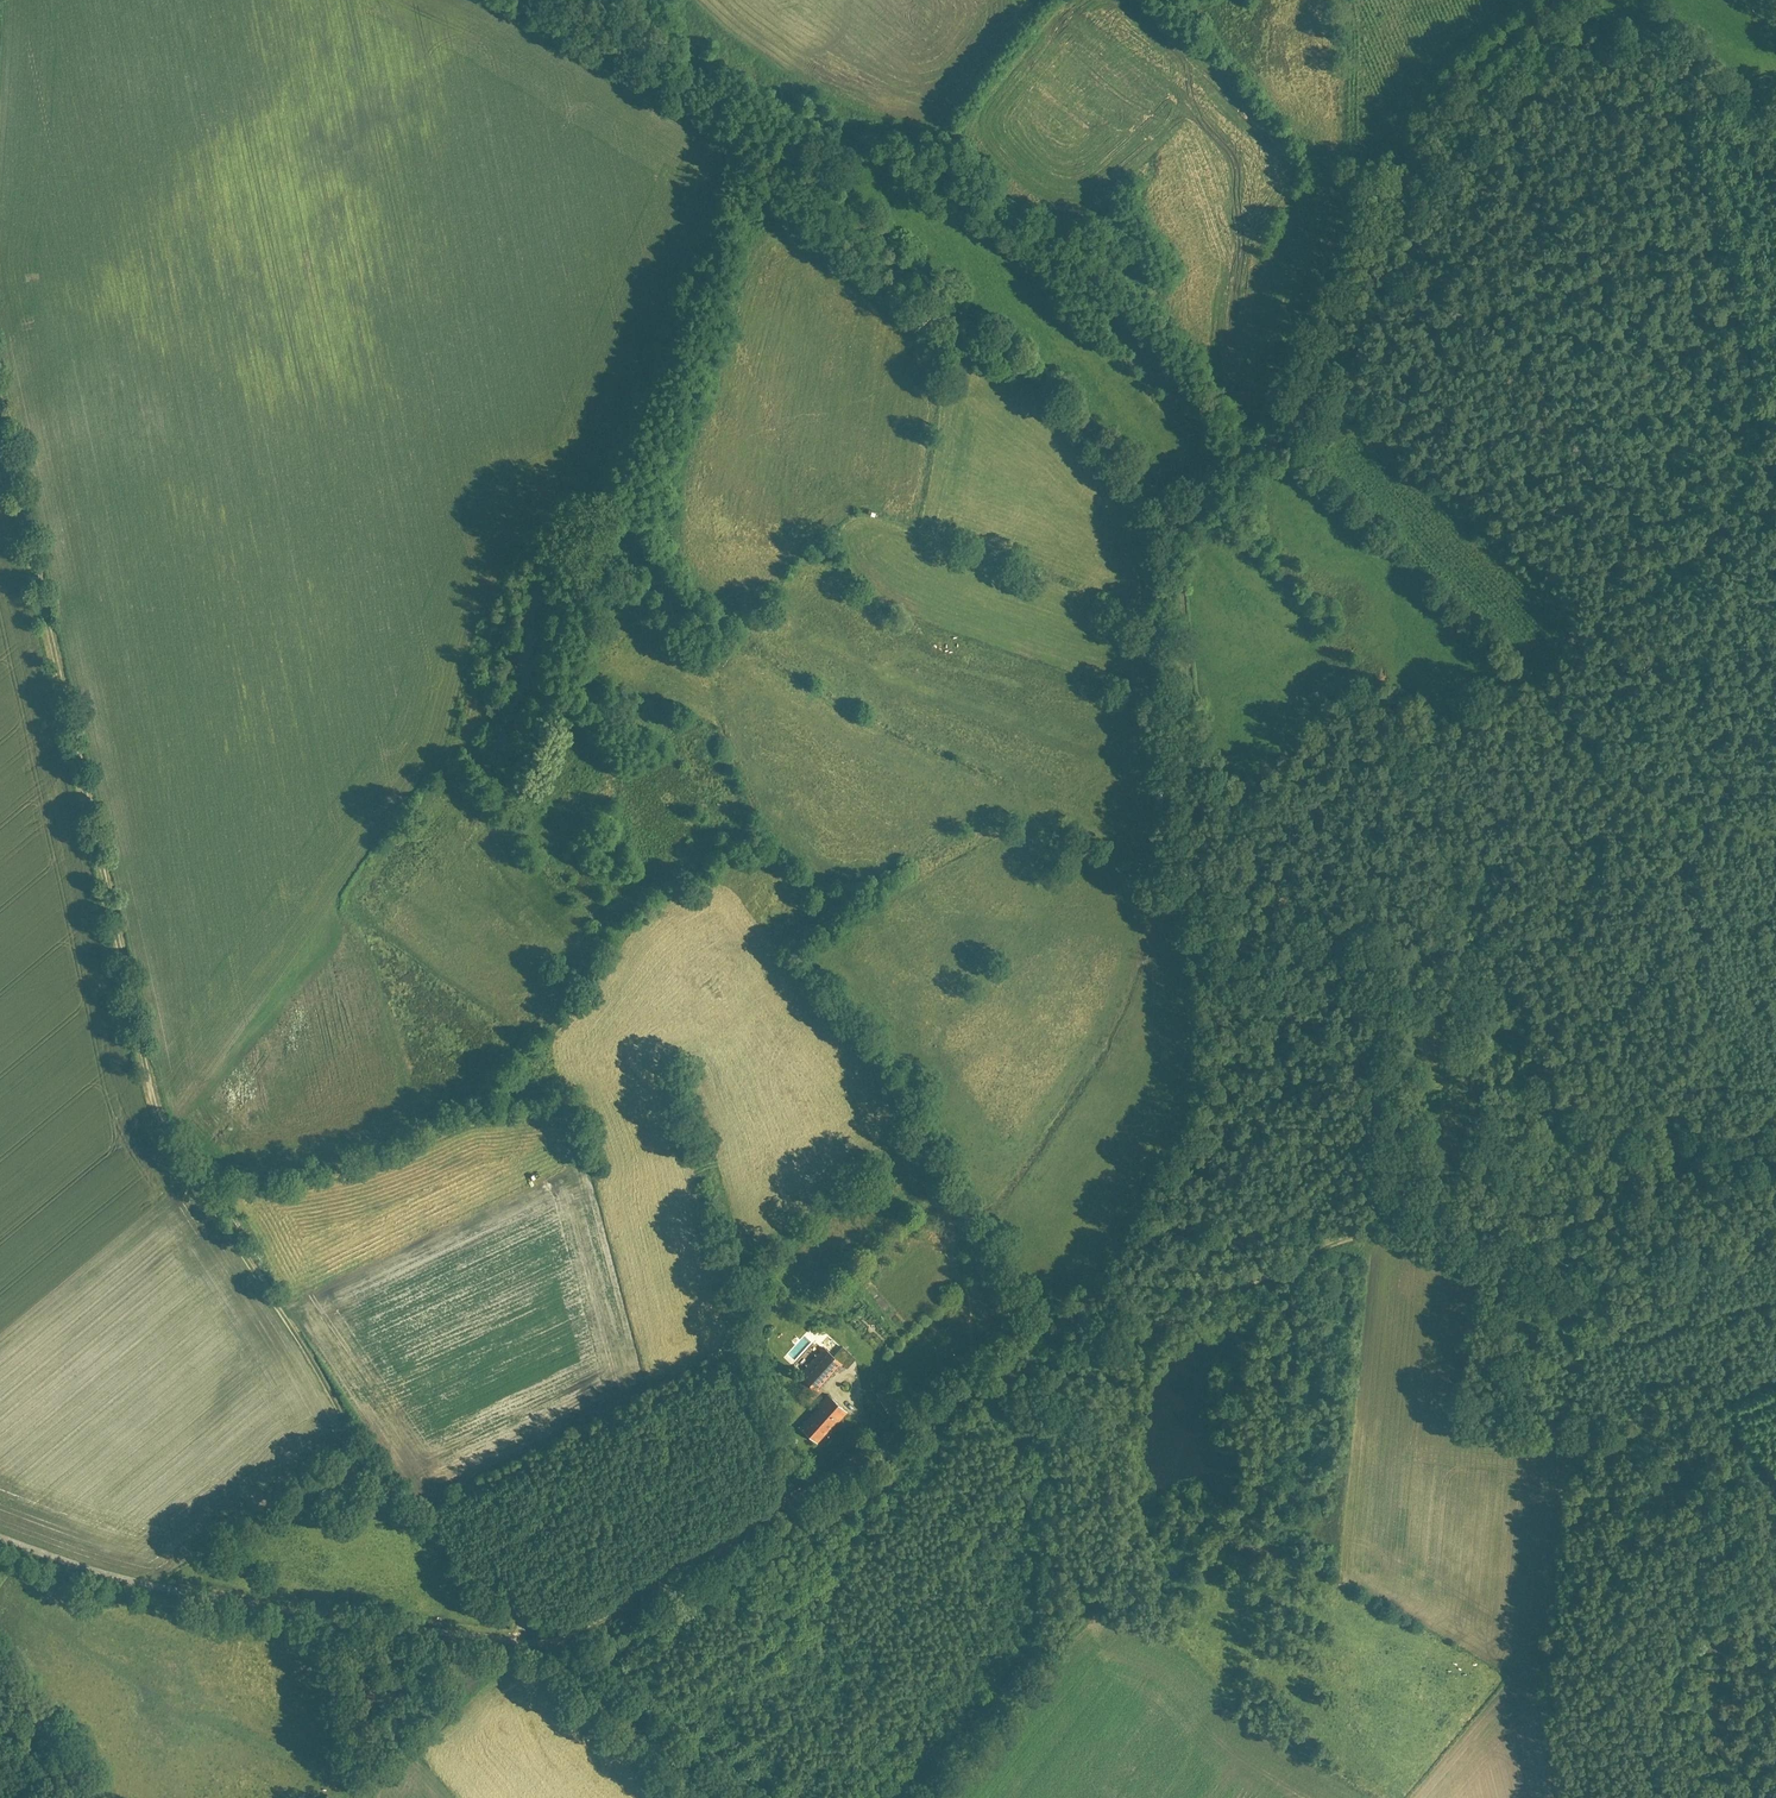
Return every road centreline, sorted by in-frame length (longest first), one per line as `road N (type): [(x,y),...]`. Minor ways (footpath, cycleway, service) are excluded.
road 1 (track): [(1571,0),(1451,112),(1331,354),(1259,454),(1179,506),(1187,699),(1218,1032),(1198,1157),(1099,1309),(806,1489)]
road 2 (track): [(0,445),(134,1068),(159,1124),(212,1196),(382,1482),(536,1641),(718,1797)]
road 3 (residential): [(0,1536),(74,1566),(183,1593),(536,1641),(568,1639),(806,1489)]
road 4 (track): [(1179,506),(984,379),(863,248),(494,0)]
road 5 (track): [(1331,354),(1350,384),(1599,635),(1486,734),(1775,830)]
road 6 (track): [(977,1390),(1140,1332),(1303,1252),(1351,1240),(1476,1266)]

